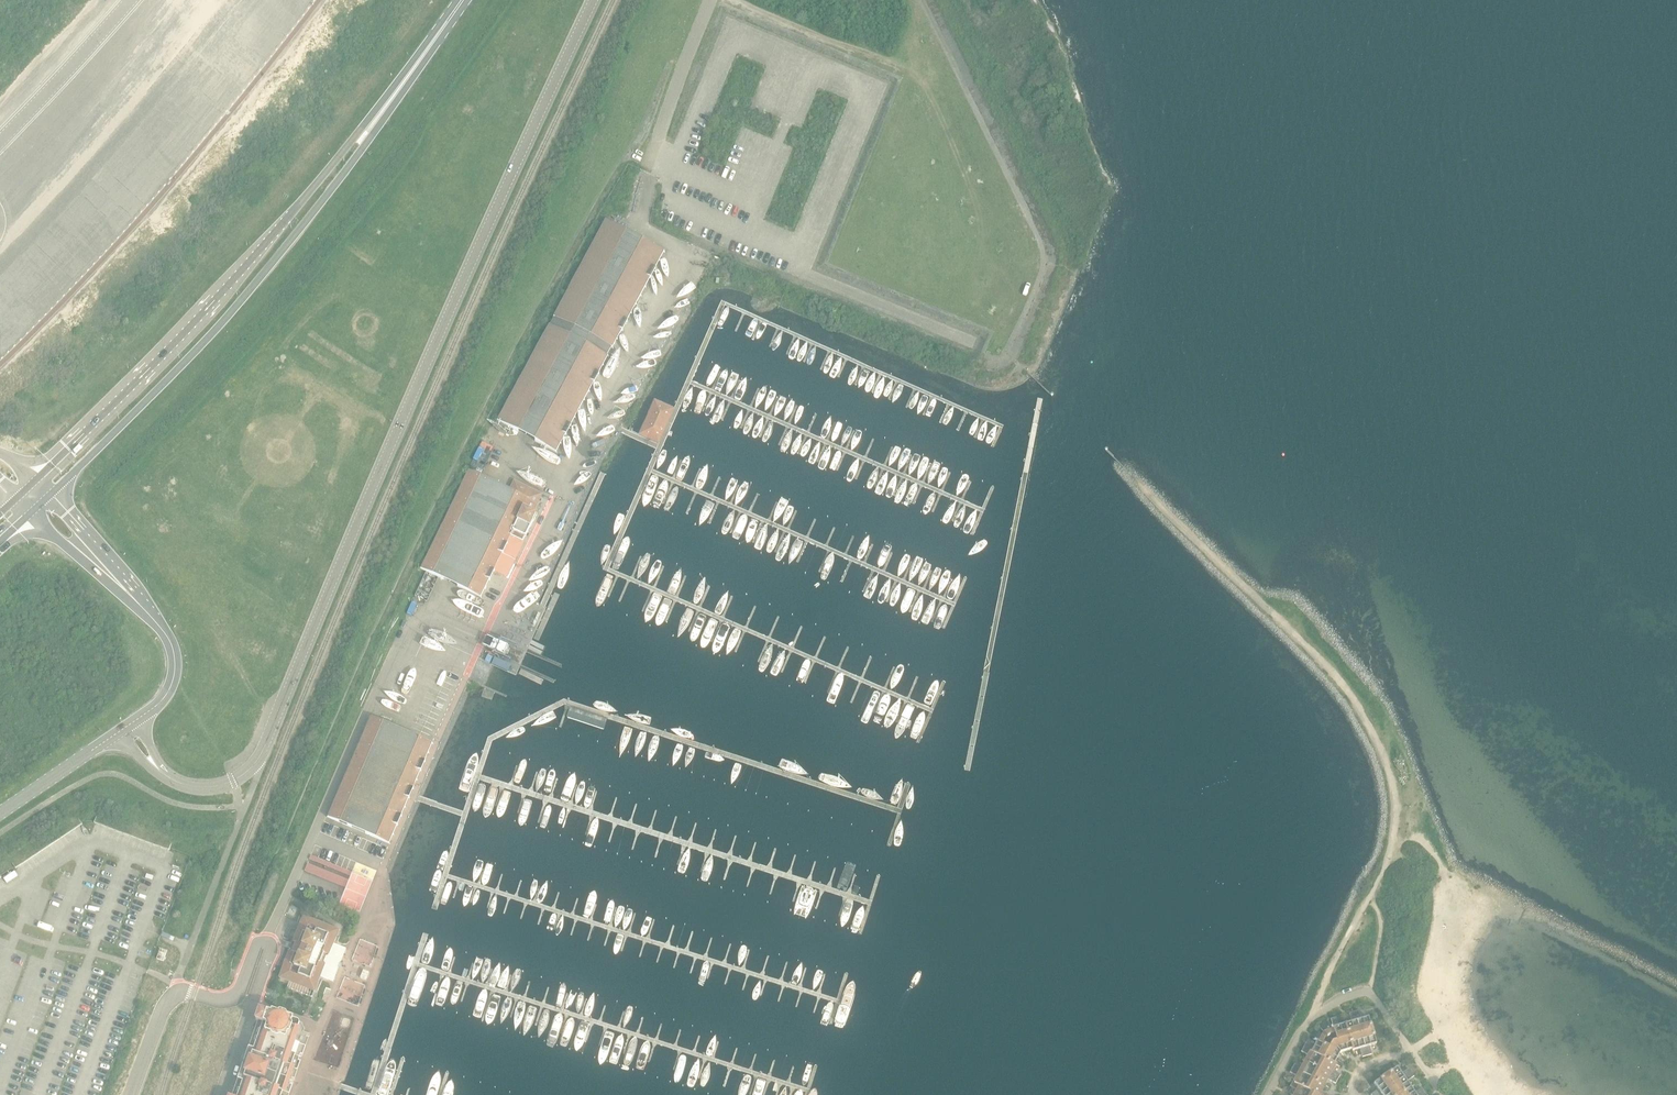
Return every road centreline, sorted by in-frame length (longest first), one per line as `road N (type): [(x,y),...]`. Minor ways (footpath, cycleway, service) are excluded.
road 1 (tertiary): [(161,772),(192,786),(217,785),(248,770),(262,751),(398,423),(592,0)]
road 2 (primary): [(52,494),(243,298),(362,148),(384,108)]
road 3 (primary): [(384,108),(234,279),(89,426)]
road 4 (tertiary): [(132,721),(167,693),(172,647),(93,558)]
road 5 (unclassified): [(0,140),(131,0)]
road 6 (tertiary): [(0,813),(118,731)]
road 7 (primary): [(384,108),(462,0)]

